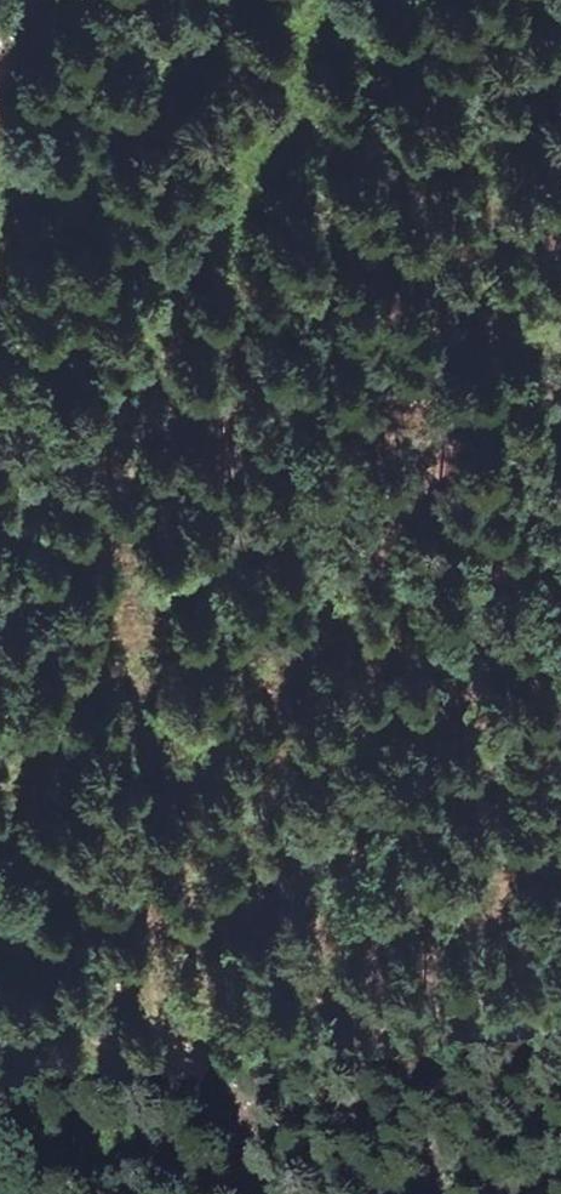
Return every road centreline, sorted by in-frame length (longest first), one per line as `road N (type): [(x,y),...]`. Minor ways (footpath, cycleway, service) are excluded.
road 1 (track): [(0,237),(25,0)]

